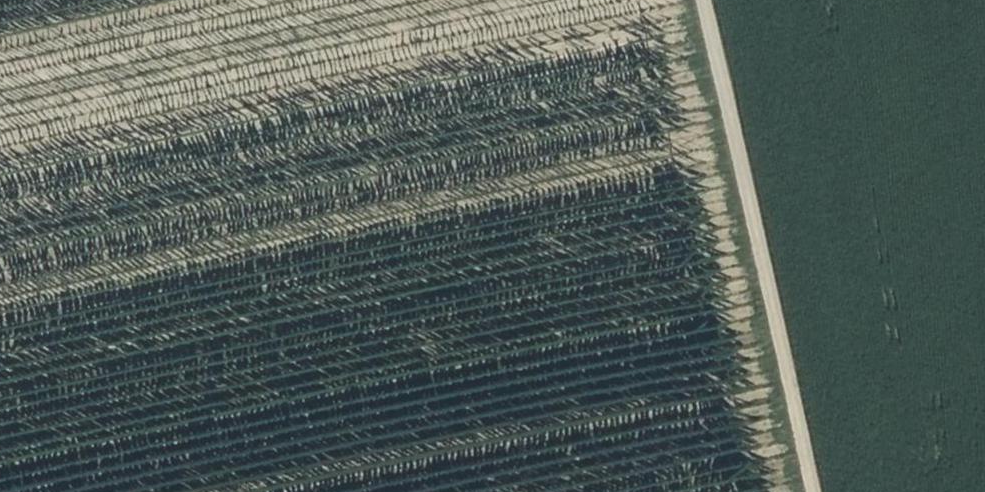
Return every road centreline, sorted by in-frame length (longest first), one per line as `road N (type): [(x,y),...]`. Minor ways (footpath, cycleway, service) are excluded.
road 1 (track): [(705,0),(823,491)]

